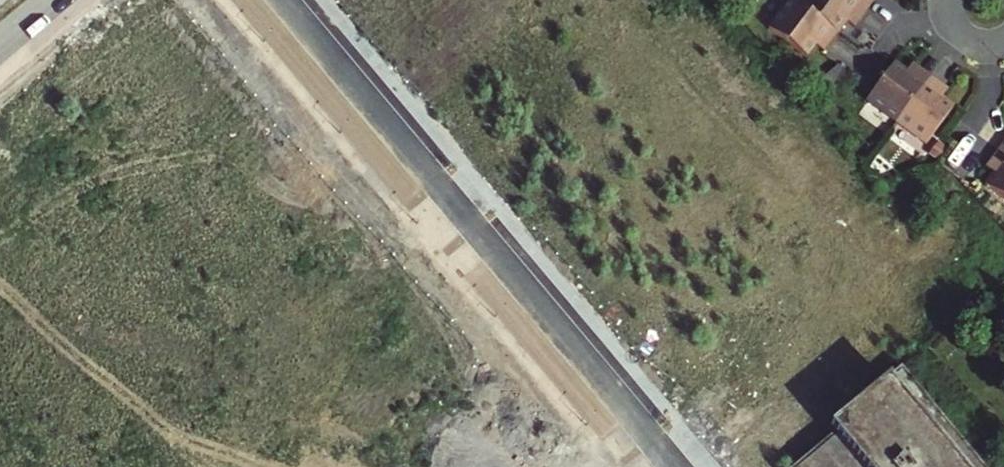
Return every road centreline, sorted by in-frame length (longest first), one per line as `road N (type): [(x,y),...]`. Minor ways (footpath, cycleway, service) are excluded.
road 1 (residential): [(284,0),(674,466)]

